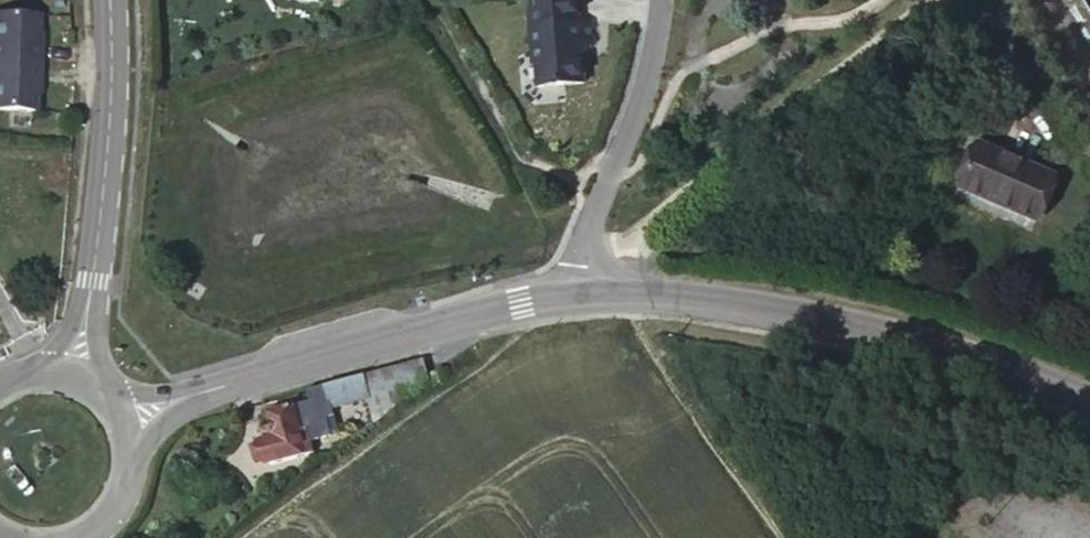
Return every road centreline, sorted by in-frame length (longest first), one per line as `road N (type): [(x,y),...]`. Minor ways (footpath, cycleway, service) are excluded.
road 1 (tertiary): [(584,295),(706,300),(834,318),(989,361),(1089,401)]
road 2 (tertiary): [(119,424),(521,302),(584,295)]
road 3 (track): [(937,0),(737,158),(584,295)]
road 4 (residential): [(664,0),(640,100),(594,218),(584,295)]
road 5 (tertiary): [(111,0),(110,119),(93,278)]
road 6 (tertiary): [(78,537),(118,495),(126,461),(119,424)]

